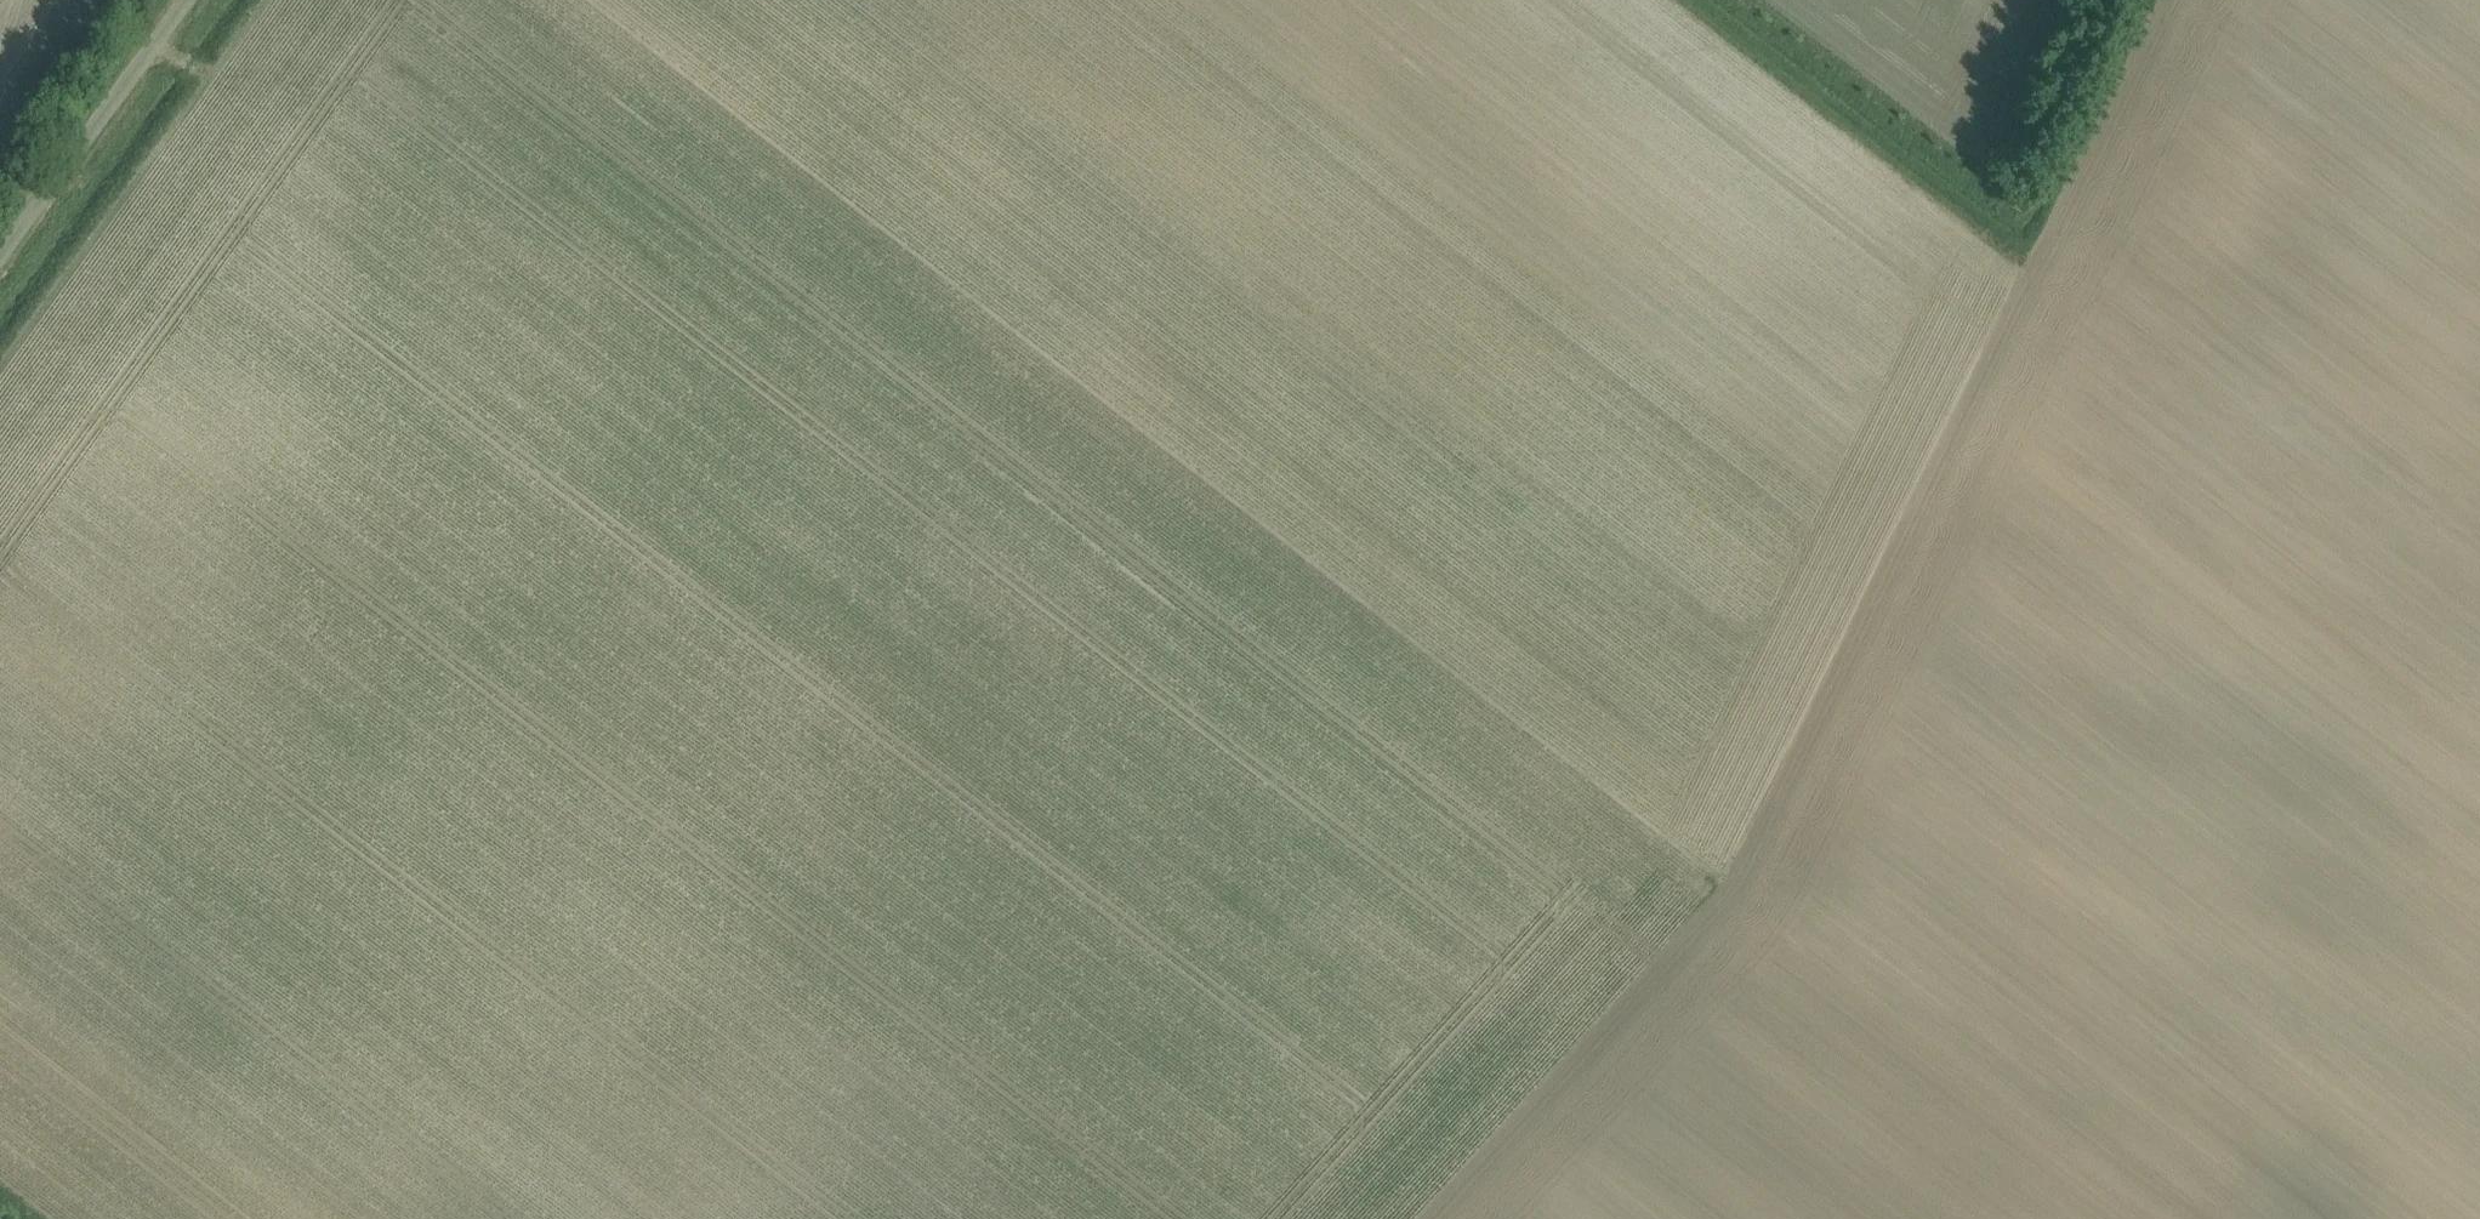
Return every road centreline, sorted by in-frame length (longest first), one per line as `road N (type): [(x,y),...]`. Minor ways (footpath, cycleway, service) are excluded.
road 1 (unclassified): [(188,0),(0,259)]

